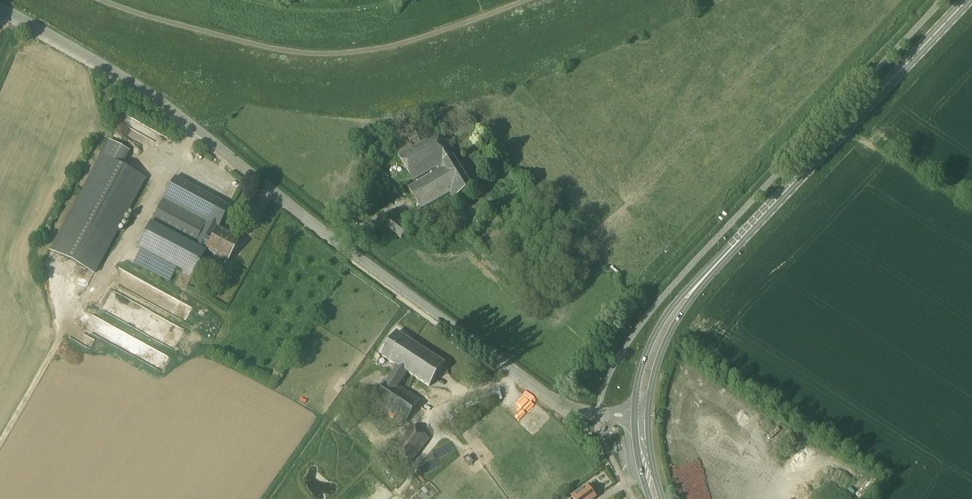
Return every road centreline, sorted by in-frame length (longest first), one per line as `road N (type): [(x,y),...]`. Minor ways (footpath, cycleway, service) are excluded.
road 1 (tertiary): [(640,415),(557,402),(134,85),(3,9)]
road 2 (secondary): [(640,415),(659,337),(683,301),(966,0)]

